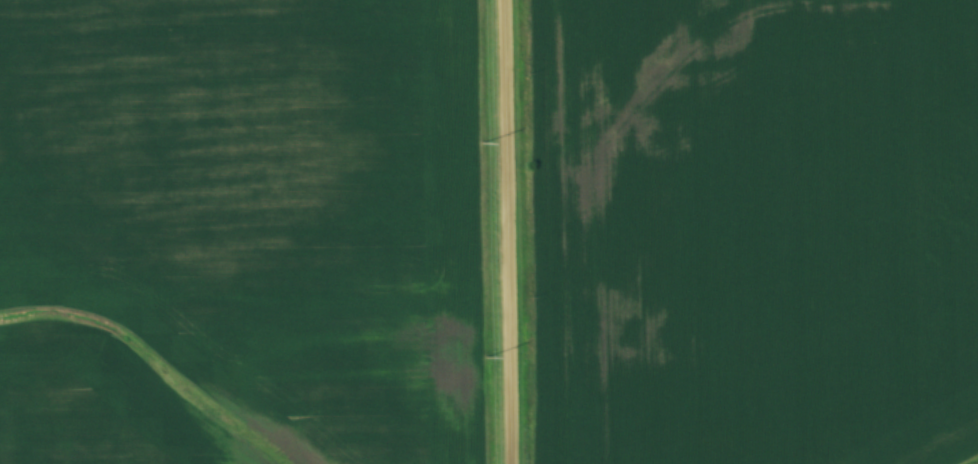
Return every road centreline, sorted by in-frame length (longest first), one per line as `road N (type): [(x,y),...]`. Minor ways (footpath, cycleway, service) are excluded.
road 1 (residential): [(507,463),(497,0)]

